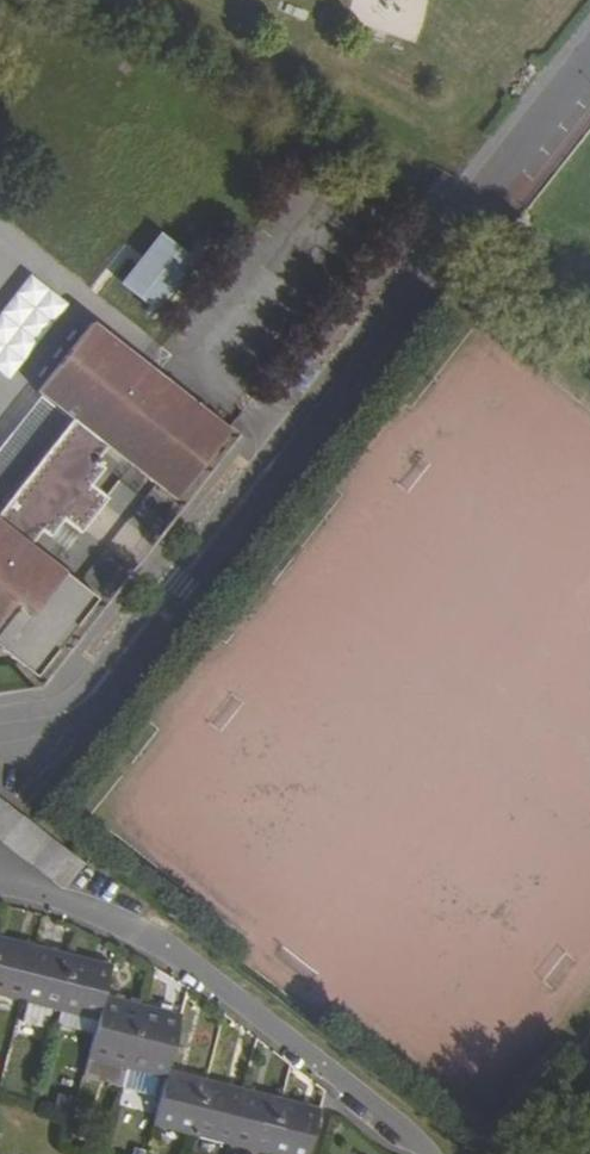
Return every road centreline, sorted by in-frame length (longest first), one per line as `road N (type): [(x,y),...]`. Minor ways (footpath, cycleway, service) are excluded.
road 1 (residential): [(0,724),(69,710),(96,690),(589,61)]
road 2 (residential): [(0,886),(88,909),(164,947),(427,1153)]

